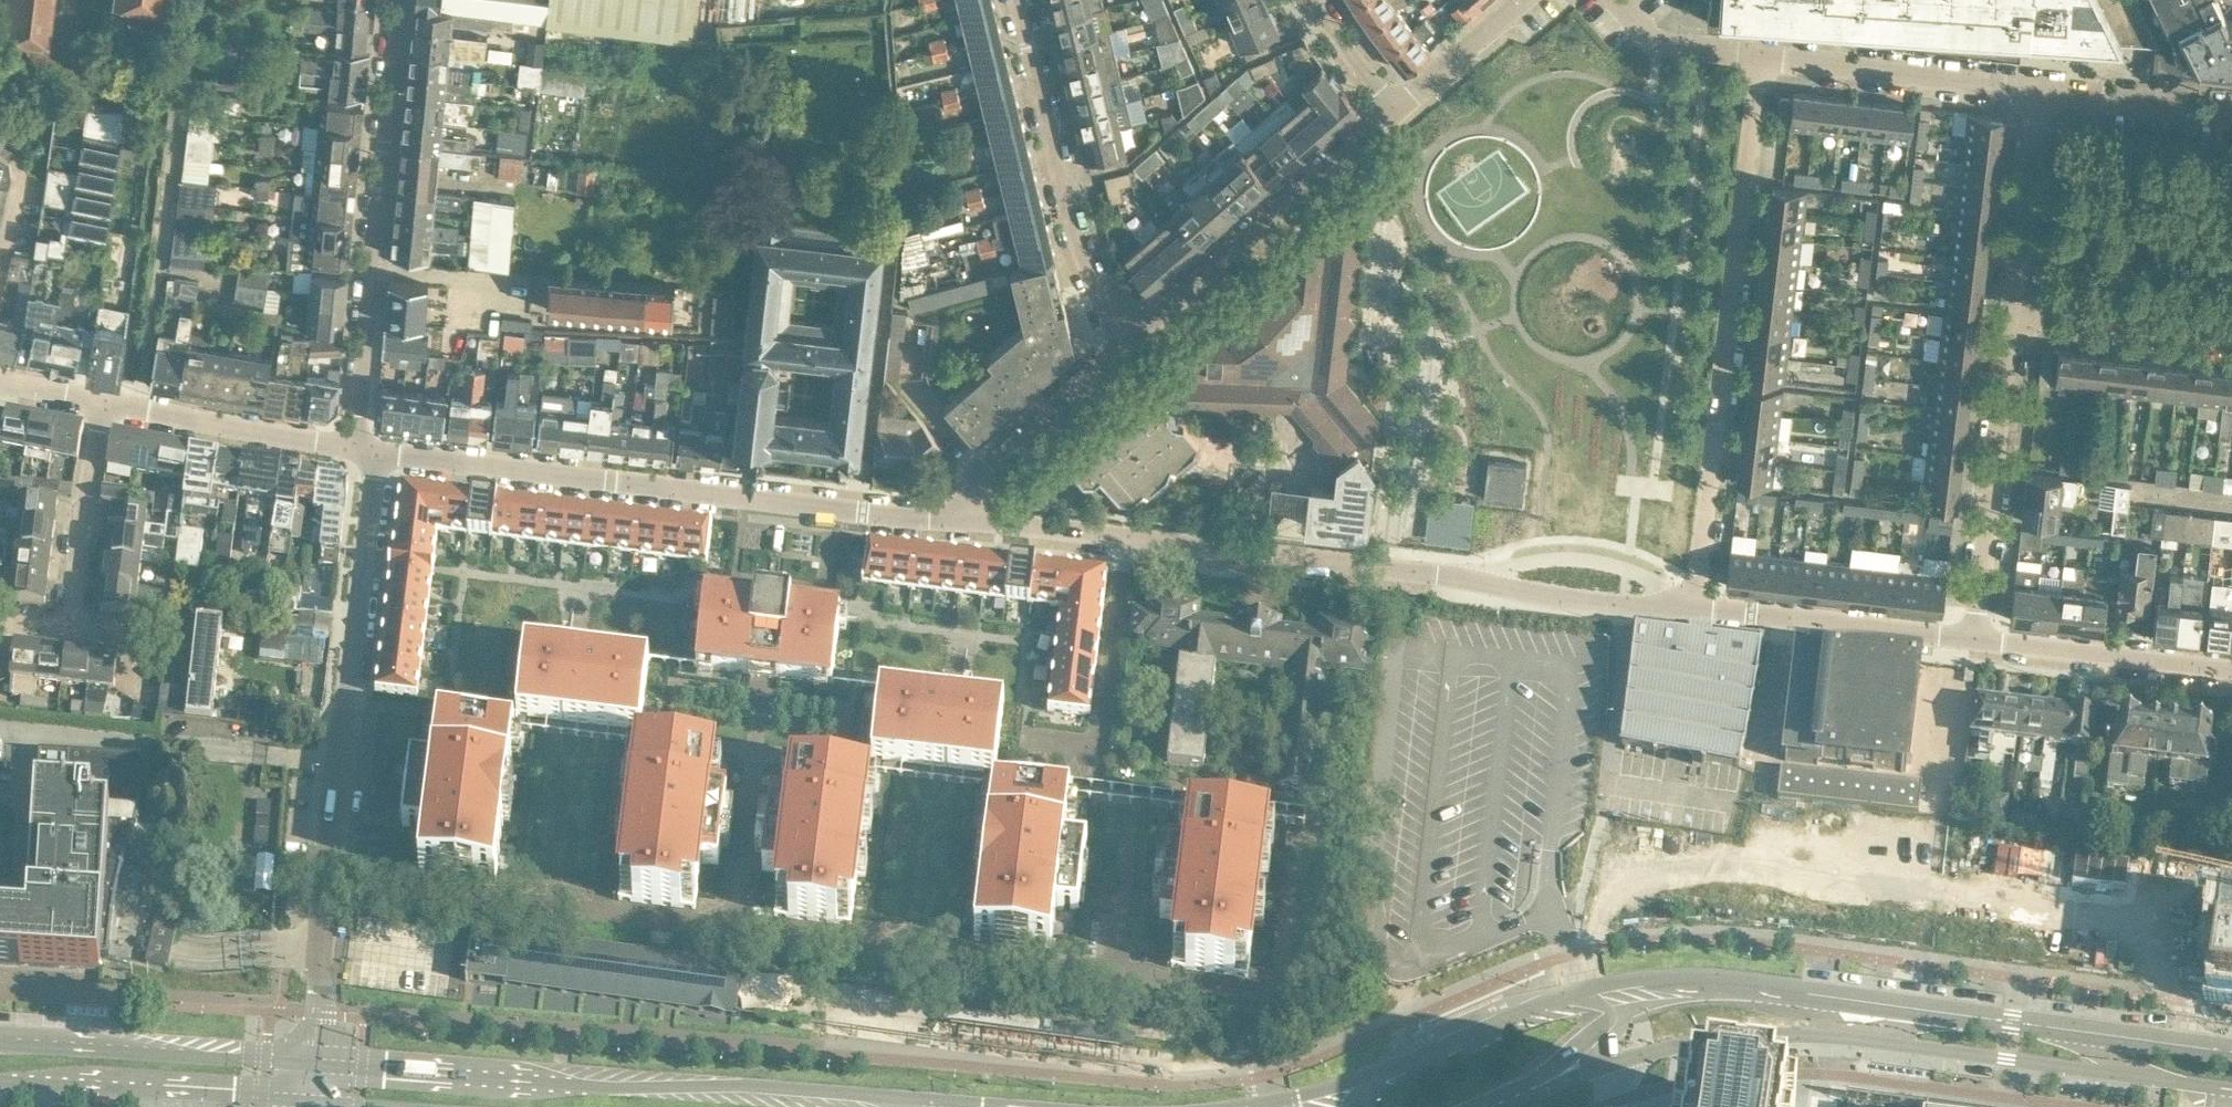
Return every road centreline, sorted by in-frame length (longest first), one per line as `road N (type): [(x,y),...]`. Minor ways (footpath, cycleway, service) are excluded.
road 1 (tertiary): [(2231,1057),(1774,980),(1674,974),(1573,992),(1396,1065),(1231,1106)]
road 2 (tertiary): [(1503,1106),(1648,1052),(1789,1034),(2231,1091)]
road 3 (tertiary): [(1042,1106),(744,1084),(578,1083),(316,1058)]
road 4 (residential): [(316,1058),(320,936),(370,453)]
road 5 (residential): [(970,523),(370,453)]
road 6 (residential): [(1694,607),(1543,596),(1448,573),(1255,549),(1127,541)]
road 7 (unclassified): [(1694,607),(1758,59)]
road 8 (residential): [(396,0),(351,450)]
road 9 (residential): [(1017,0),(1073,233),(1123,348)]
road 10 (unclassified): [(1123,348),(1393,111)]
road 11 (tertiary): [(316,1058),(0,1037)]
road 12 (tertiary): [(0,1080),(314,1101)]
road 13 (residential): [(1974,640),(2013,328)]
road 14 (residential): [(2042,92),(1758,59)]
road 15 (residential): [(1974,640),(1694,607)]
road 16 (residential): [(1127,541),(1103,745),(1031,736)]
road 17 (residential): [(2231,670),(1974,640)]
road 18 (residential): [(351,450),(103,405)]
road 19 (unclassified): [(970,523),(974,475),(1123,348)]
road 20 (residential): [(2013,328),(2042,92)]
road 21 (unclassified): [(64,638),(103,405)]
road 22 (residential): [(2231,353),(2013,328)]
road 23 (residential): [(2231,114),(2042,92)]
road 24 (unclassified): [(1393,111),(1524,0)]
road 25 (unclassified): [(1758,59),(1666,48),(1619,0)]
road 26 (residential): [(1127,541),(970,523)]
road 27 (residential): [(1393,111),(1315,0)]

